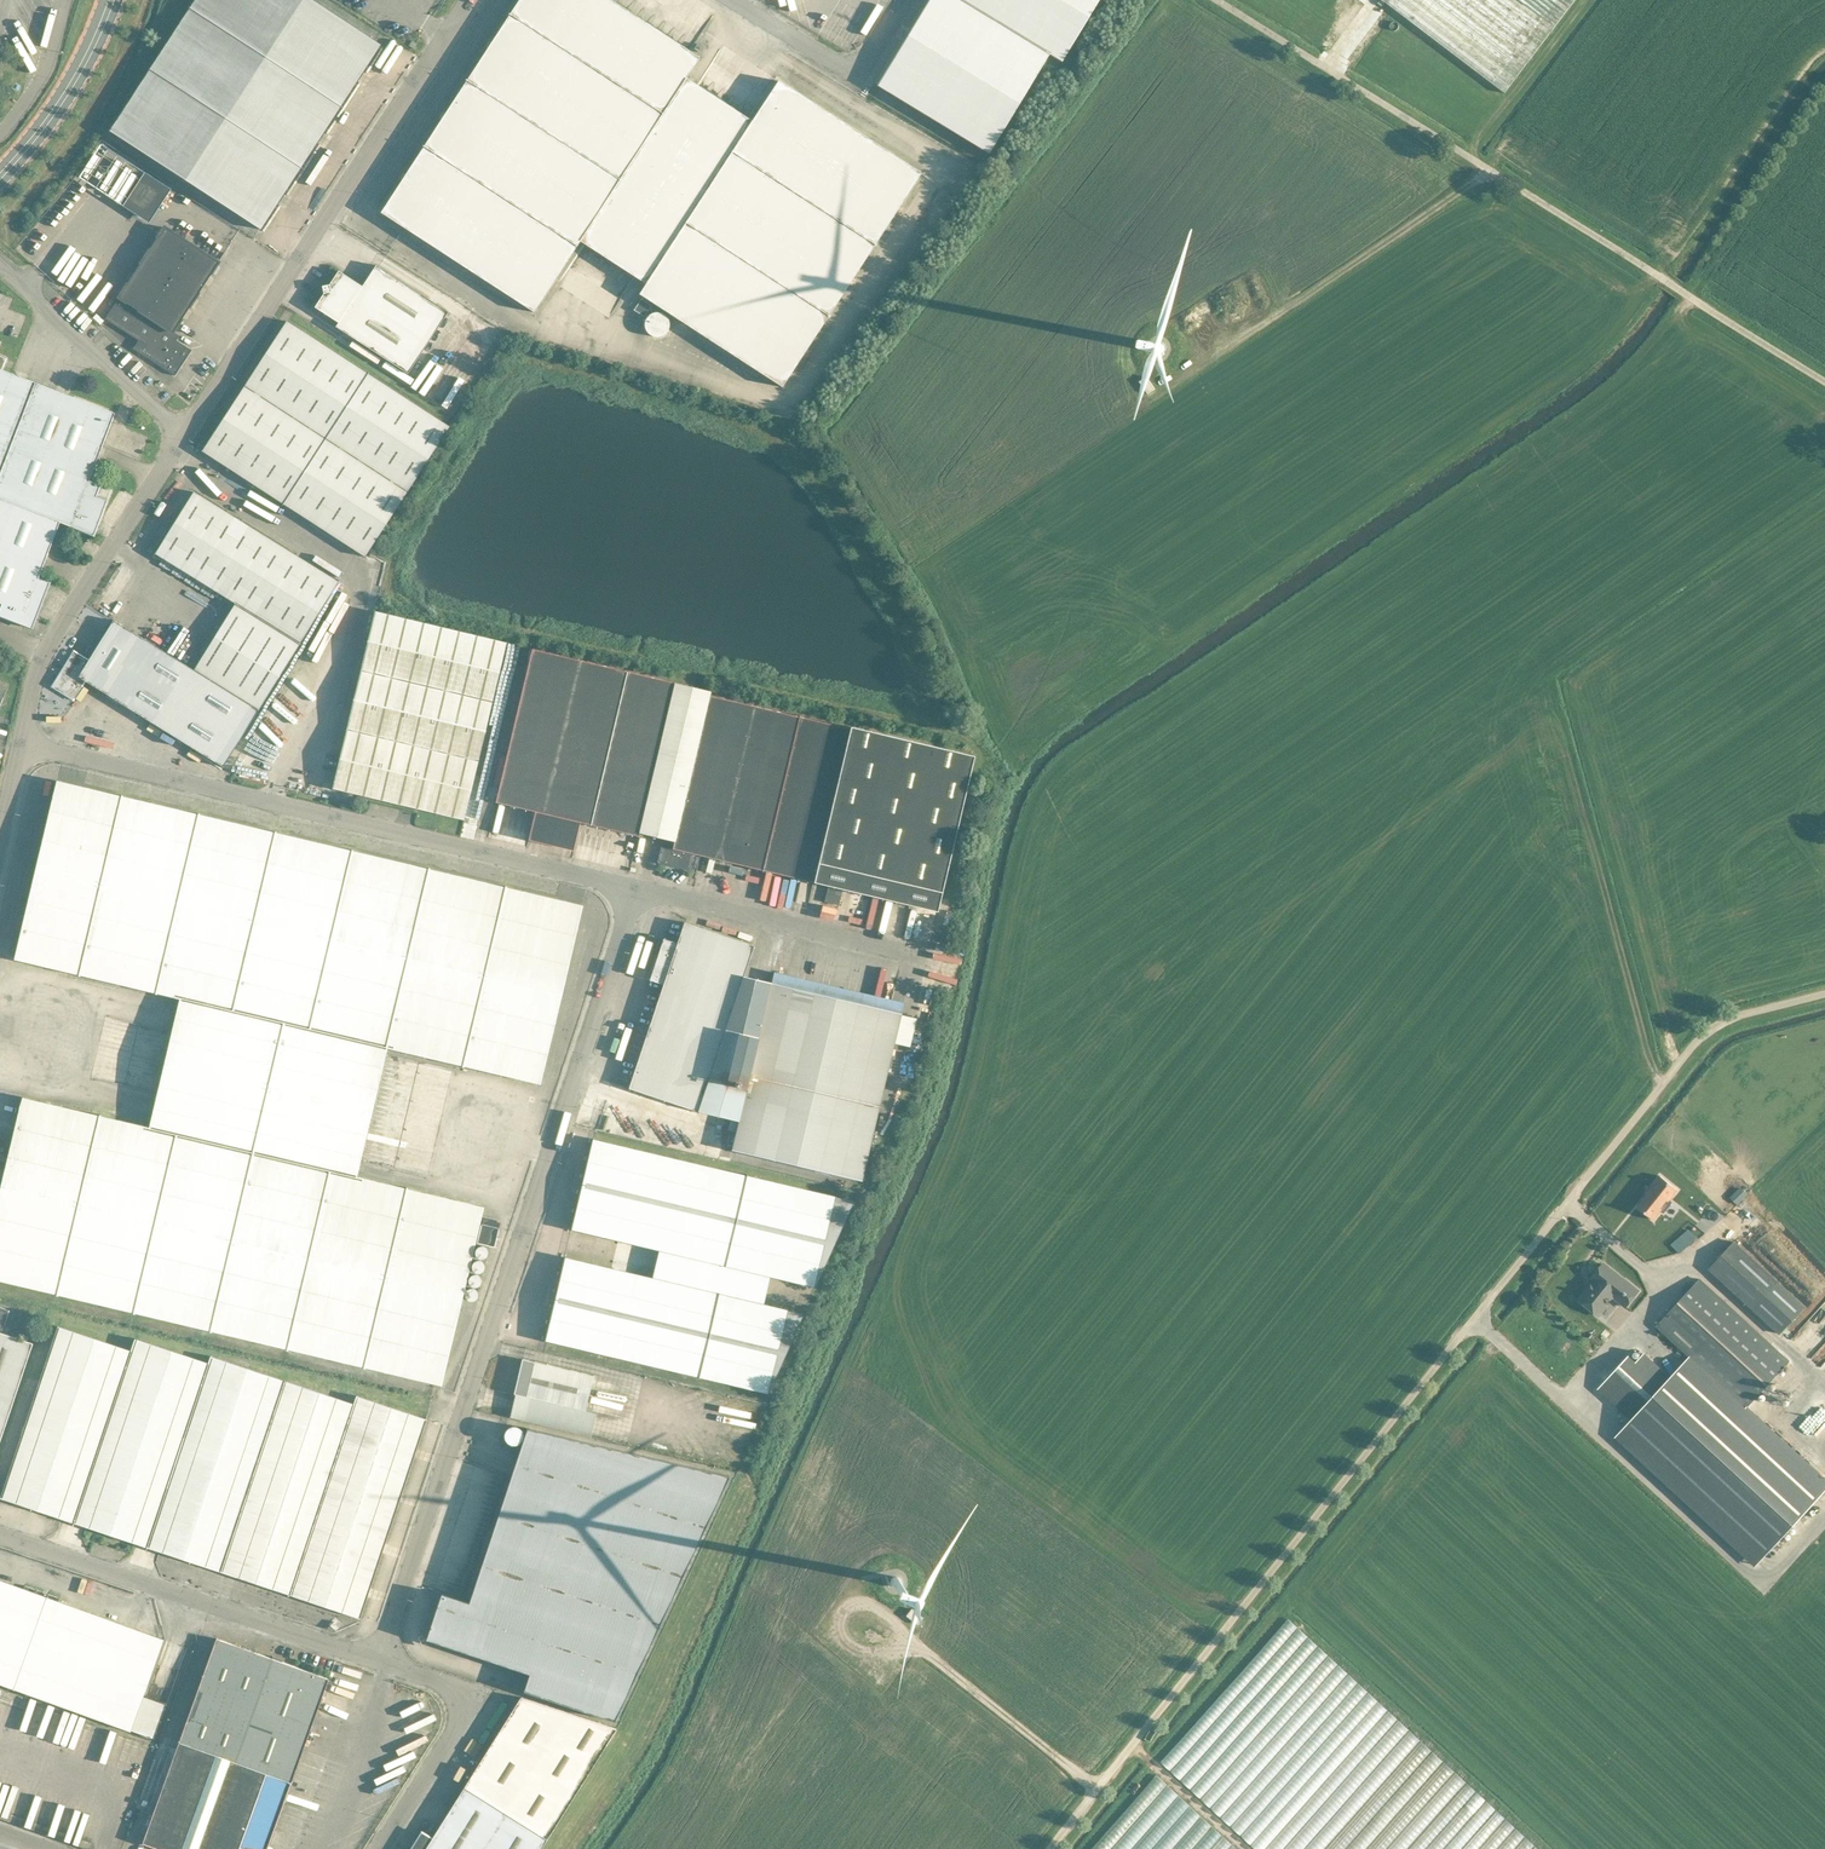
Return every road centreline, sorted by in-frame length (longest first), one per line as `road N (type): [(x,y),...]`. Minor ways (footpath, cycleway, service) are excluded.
road 1 (unclassified): [(1824,993),(1727,1018),(1708,1031),(1065,1848)]
road 2 (unclassified): [(637,887),(379,1661)]
road 3 (residential): [(1217,0),(1824,380)]
road 4 (unclassified): [(637,887),(21,743)]
road 5 (unclassified): [(185,433),(467,0)]
road 6 (unclassified): [(379,1661),(0,1534)]
road 7 (unclassified): [(21,743),(33,678),(49,640),(185,433)]
road 8 (unclassified): [(913,953),(637,887)]
road 9 (unclassified): [(379,1661),(455,1696),(458,1710),(375,1848)]
road 10 (unclassified): [(0,271),(185,433)]
road 11 (unclassified): [(902,0),(871,49),(849,65),(733,0)]
road 12 (tertiary): [(0,176),(65,94),(111,0)]

